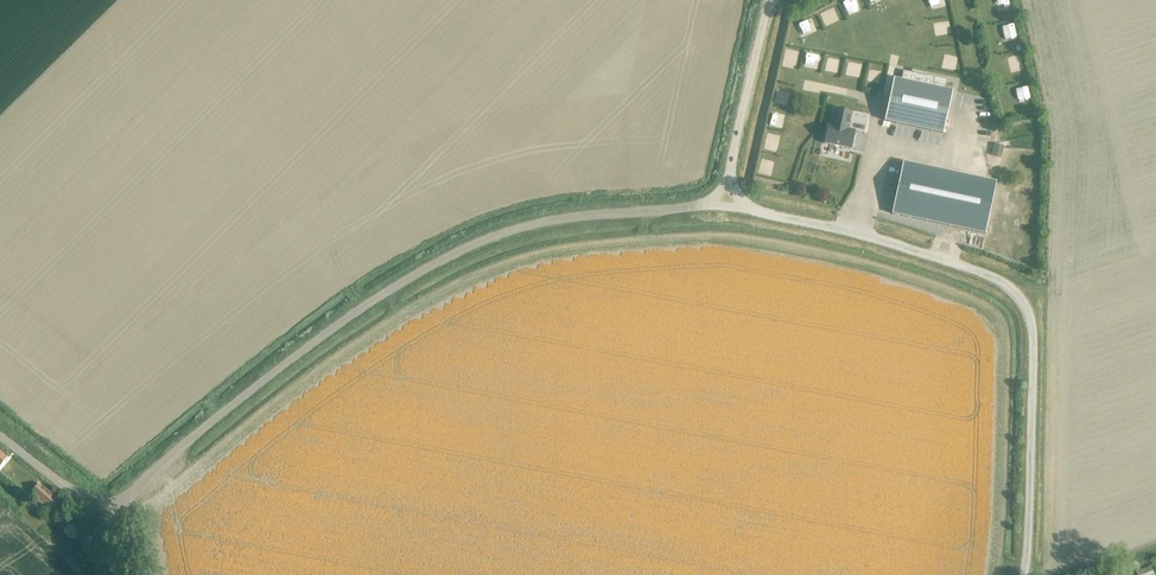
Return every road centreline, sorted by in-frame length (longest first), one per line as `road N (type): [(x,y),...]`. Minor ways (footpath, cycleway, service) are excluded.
road 1 (unclassified): [(113,509),(326,333),(467,247),(550,220),(724,205)]
road 2 (unclassified): [(1025,574),(1033,339),(1019,296),(1000,281),(873,237),(724,205)]
road 3 (unclassified): [(724,205),(768,0)]
road 4 (unclassified): [(113,509),(56,482),(0,438)]

